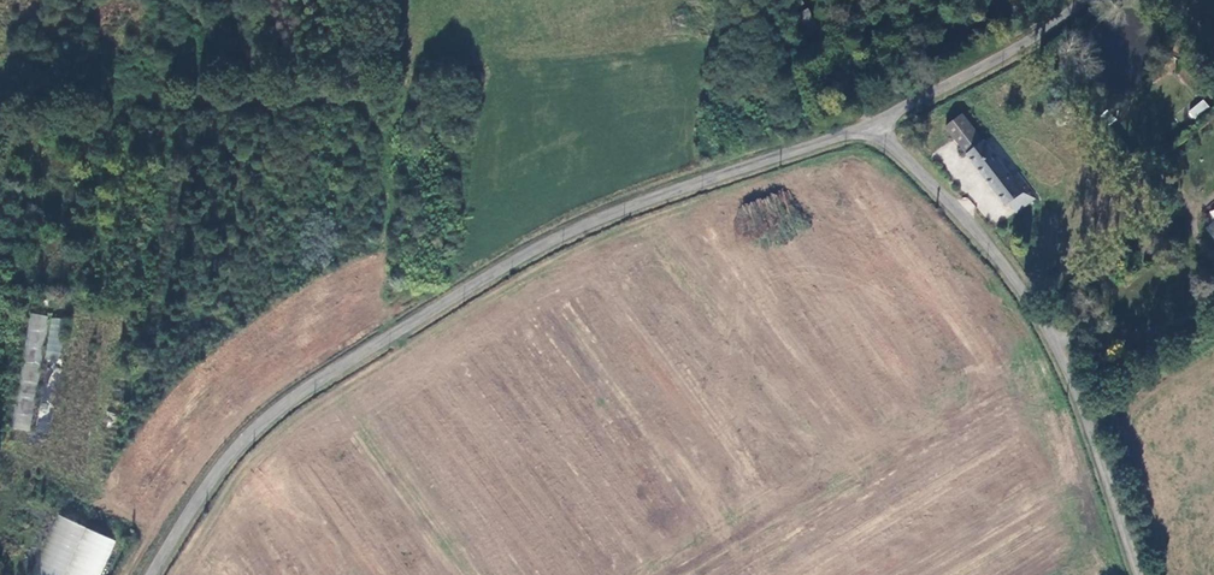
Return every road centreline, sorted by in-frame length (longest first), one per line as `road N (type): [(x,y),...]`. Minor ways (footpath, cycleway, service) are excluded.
road 1 (unclassified): [(150,574),(230,454),(316,381),(590,221),(875,123)]
road 2 (unclassified): [(875,123),(957,211),(1047,328),(1075,388),(1137,574)]
road 3 (unclassified): [(875,123),(976,70),(1082,0)]

